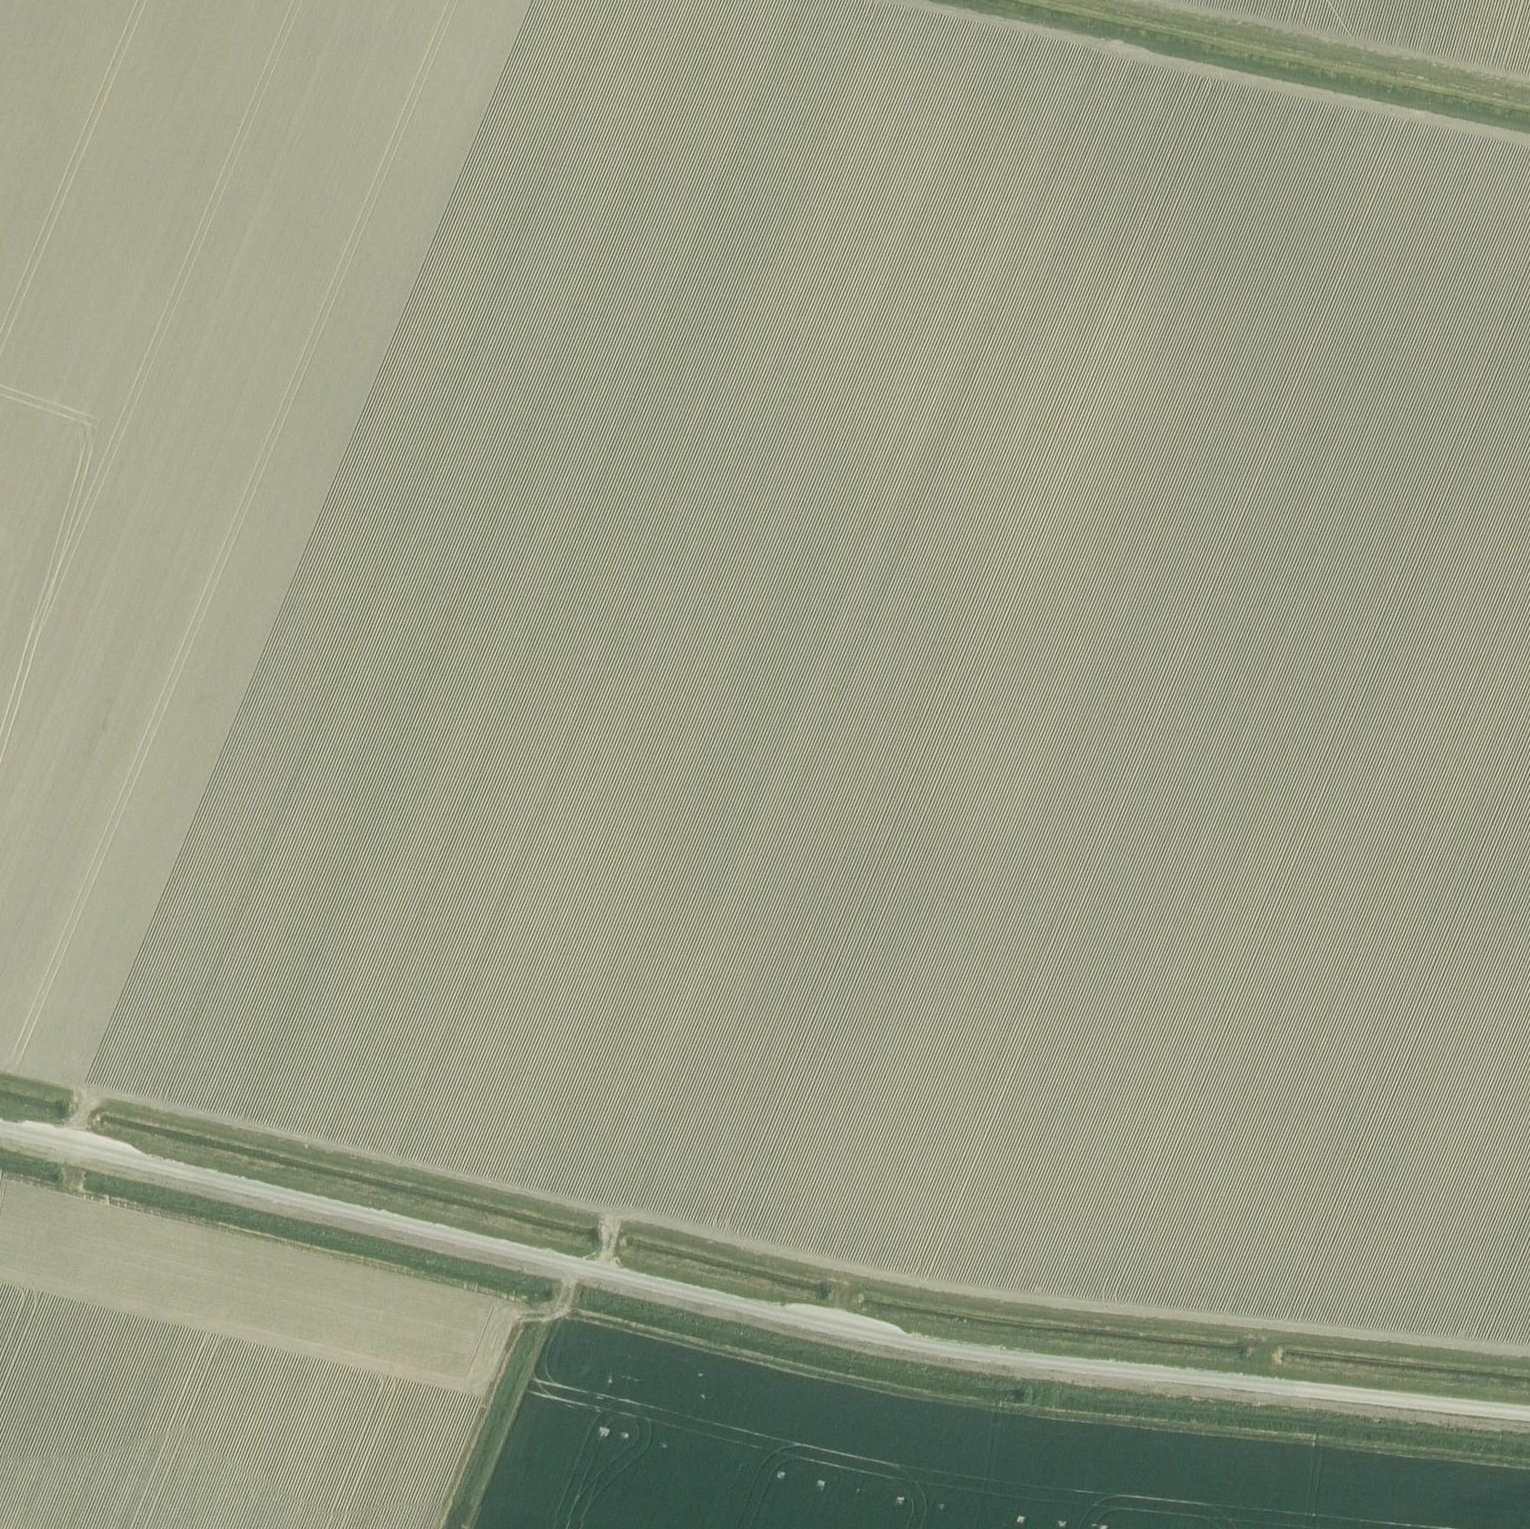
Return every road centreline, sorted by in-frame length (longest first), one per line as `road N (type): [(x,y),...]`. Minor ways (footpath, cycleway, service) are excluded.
road 1 (unclassified): [(0,1128),(902,1337),(1529,1415)]

